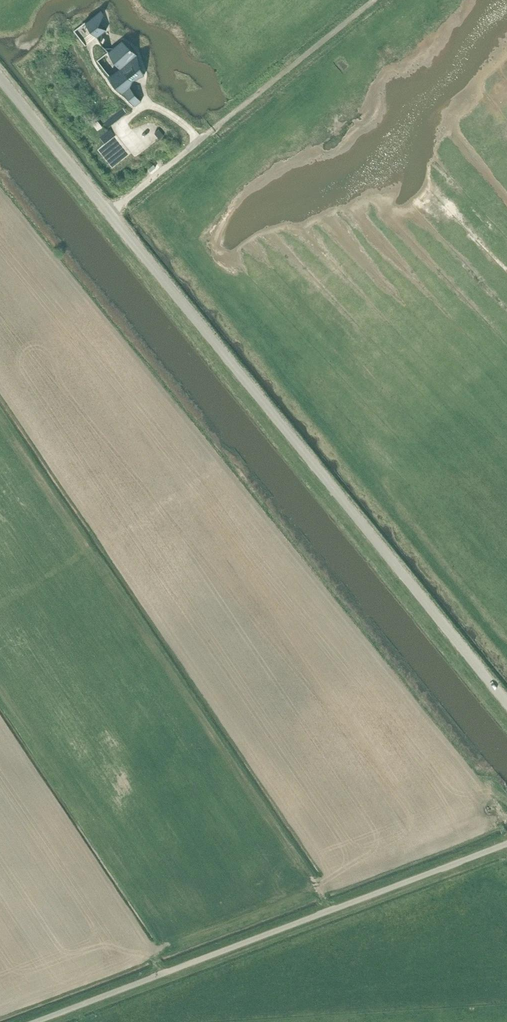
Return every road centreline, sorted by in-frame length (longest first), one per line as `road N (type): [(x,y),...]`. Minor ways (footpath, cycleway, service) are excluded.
road 1 (tertiary): [(506,705),(0,74)]
road 2 (unclassified): [(35,1021),(506,843)]
road 3 (track): [(110,207),(370,0)]

